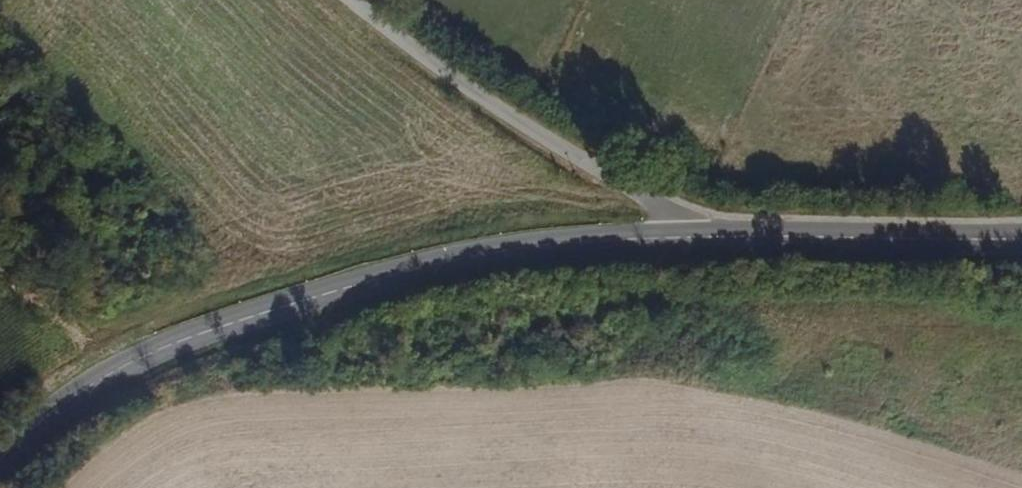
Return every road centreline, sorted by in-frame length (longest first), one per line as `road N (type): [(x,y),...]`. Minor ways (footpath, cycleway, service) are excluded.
road 1 (tertiary): [(0,463),(79,392),(207,334),(424,269),(559,247),(683,238)]
road 2 (residential): [(355,0),(519,121),(662,204),(679,219),(683,238)]
road 3 (tertiary): [(683,238),(1021,237)]

